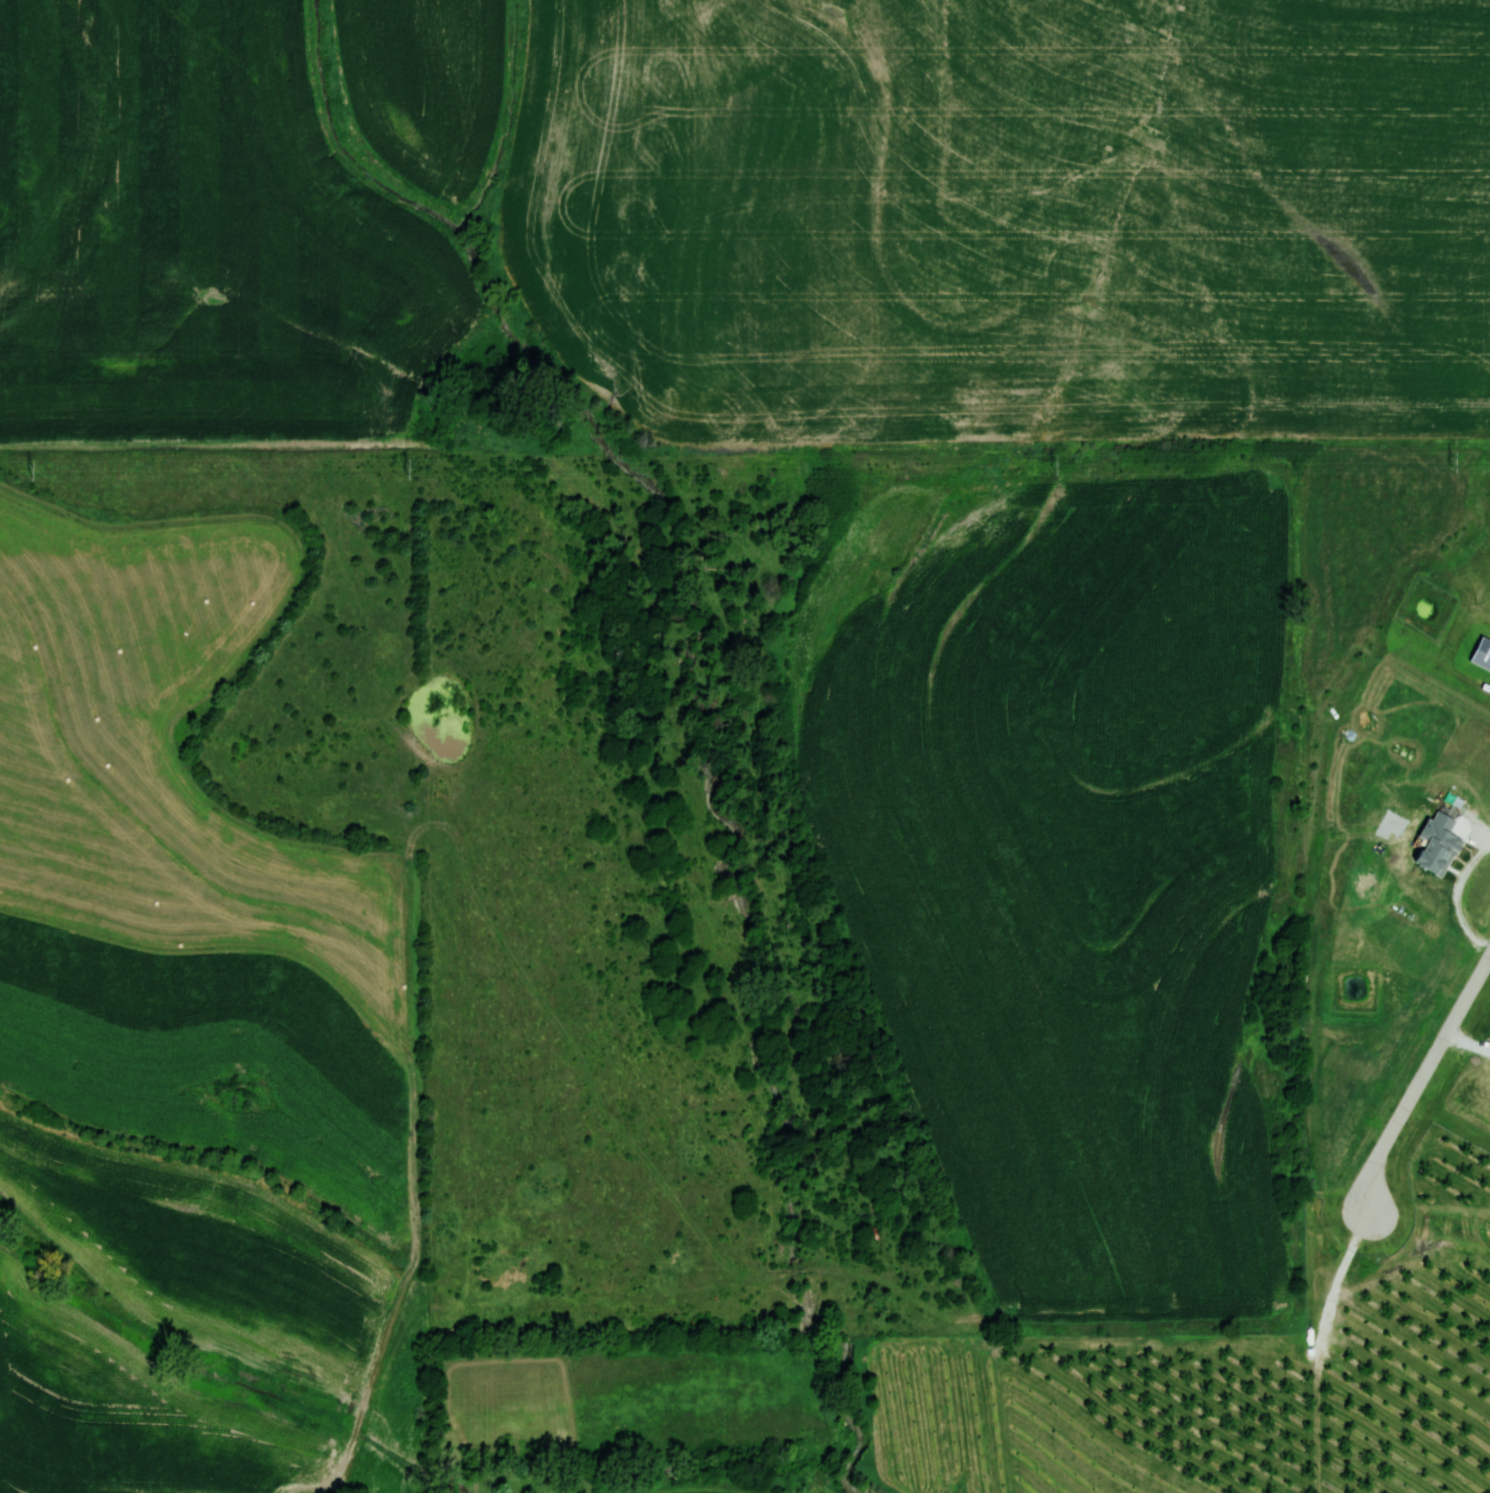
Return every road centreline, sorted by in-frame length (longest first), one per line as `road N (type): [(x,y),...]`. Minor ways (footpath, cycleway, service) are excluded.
road 1 (residential): [(1369,1215),(1366,1178),(1489,959)]

